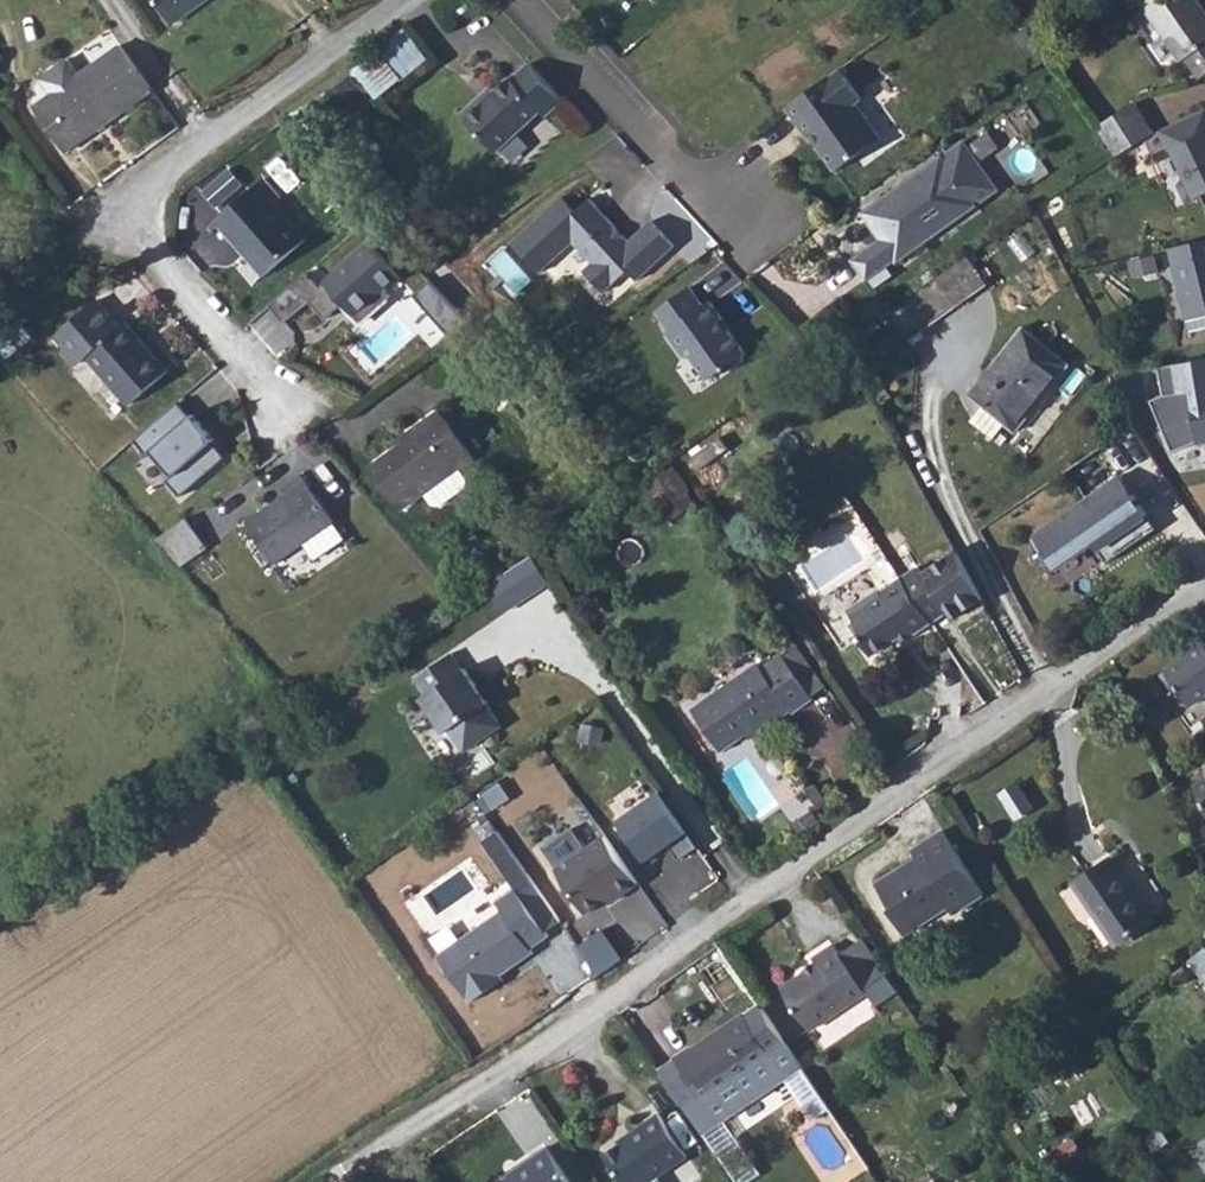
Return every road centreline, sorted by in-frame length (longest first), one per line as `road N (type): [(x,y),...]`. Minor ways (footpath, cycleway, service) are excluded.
road 1 (unclassified): [(329,1181),(591,1012),(946,755),(1204,584)]
road 2 (residential): [(287,420),(152,258),(126,199),(405,0)]
road 3 (residential): [(515,0),(685,181),(748,208)]

